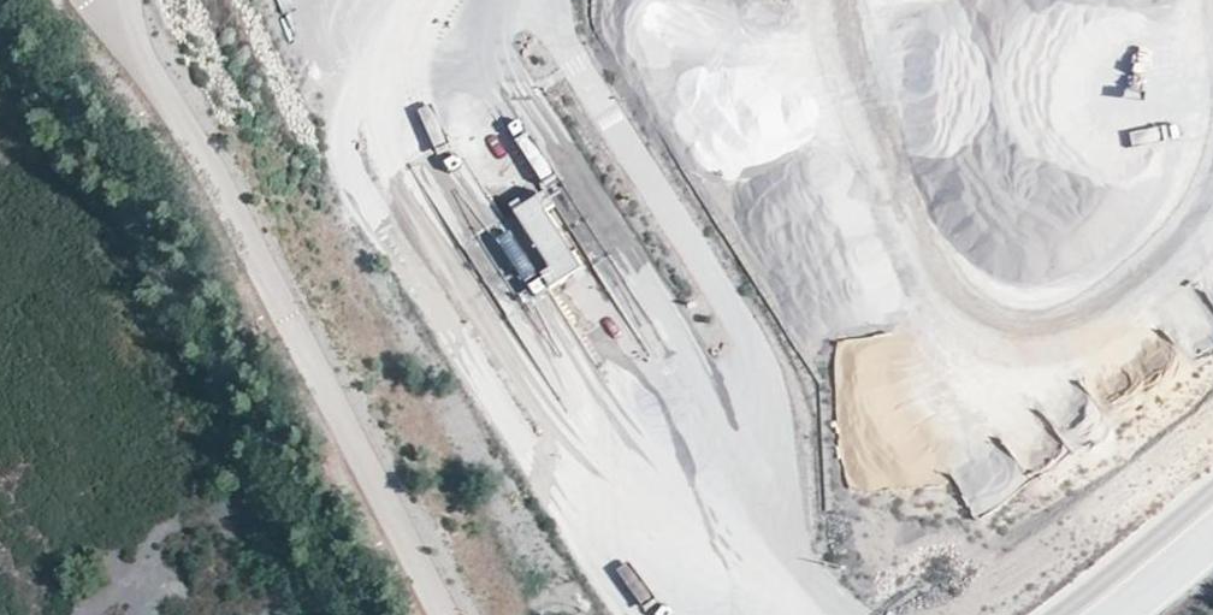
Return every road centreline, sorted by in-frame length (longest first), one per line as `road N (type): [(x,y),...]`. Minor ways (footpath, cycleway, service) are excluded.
road 1 (unclassified): [(1212,484),(1040,614)]

